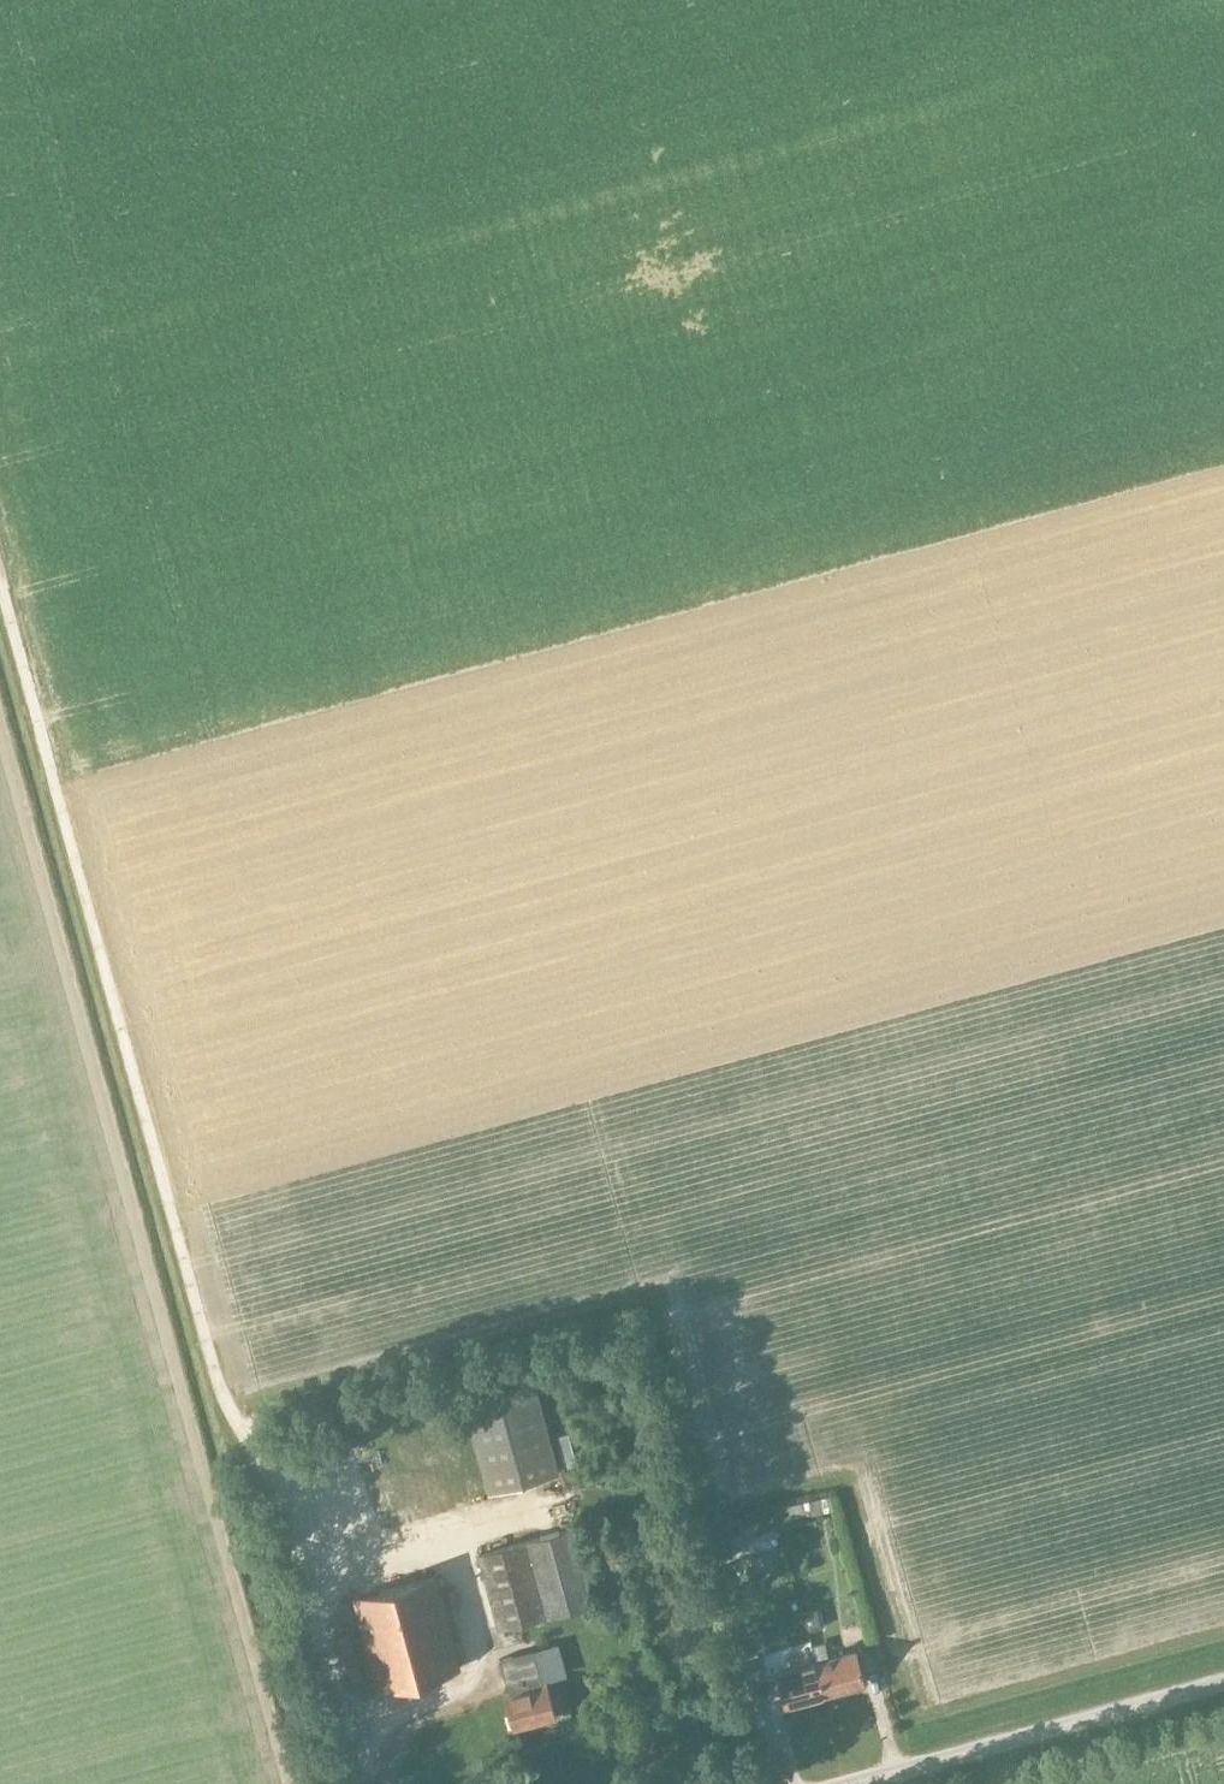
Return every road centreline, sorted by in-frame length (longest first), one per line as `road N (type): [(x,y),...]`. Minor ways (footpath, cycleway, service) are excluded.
road 1 (unclassified): [(848,1783),(1223,1681)]

